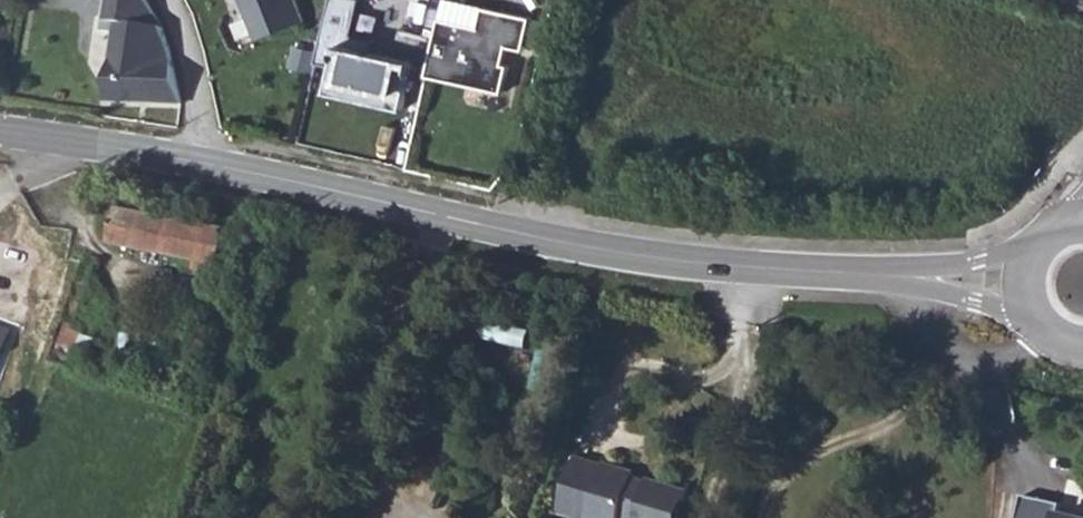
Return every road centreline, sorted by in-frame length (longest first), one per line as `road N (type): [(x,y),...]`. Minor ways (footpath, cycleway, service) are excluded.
road 1 (secondary): [(871,275),(631,255),(200,162),(0,131)]
road 2 (secondary): [(871,275),(1039,318)]
road 3 (secondary): [(1035,248),(871,275)]

